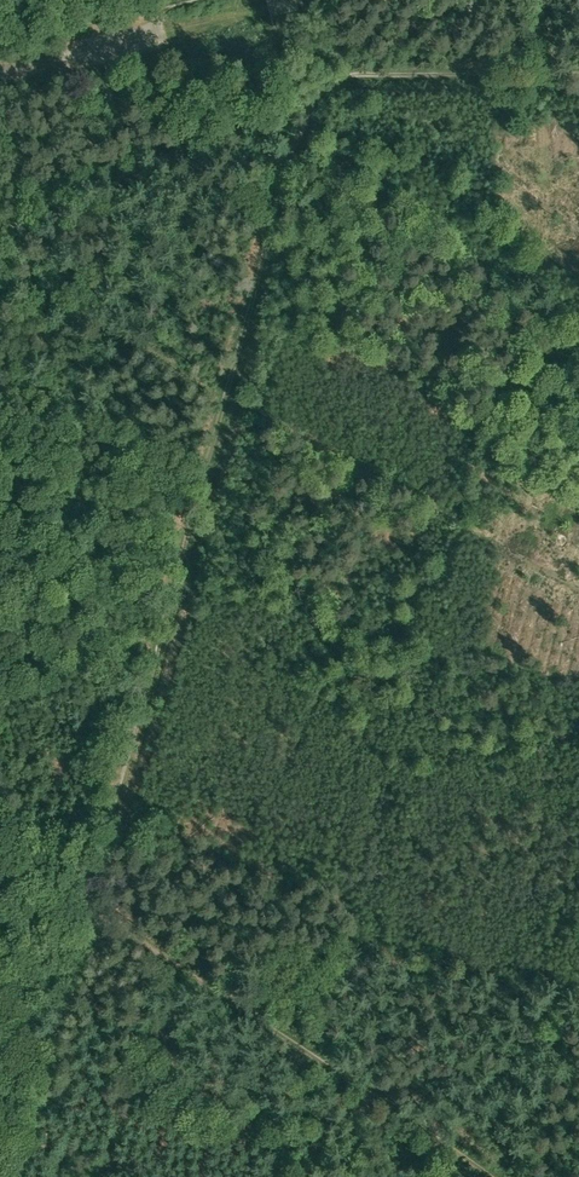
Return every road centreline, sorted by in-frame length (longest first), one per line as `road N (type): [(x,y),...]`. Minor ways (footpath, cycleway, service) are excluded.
road 1 (track): [(299,105),(217,389),(134,745),(86,910)]
road 2 (track): [(486,1176),(86,910)]
road 3 (track): [(578,70),(313,71),(299,105)]
road 4 (track): [(86,910),(14,1176)]
road 5 (track): [(278,1176),(309,1061)]

